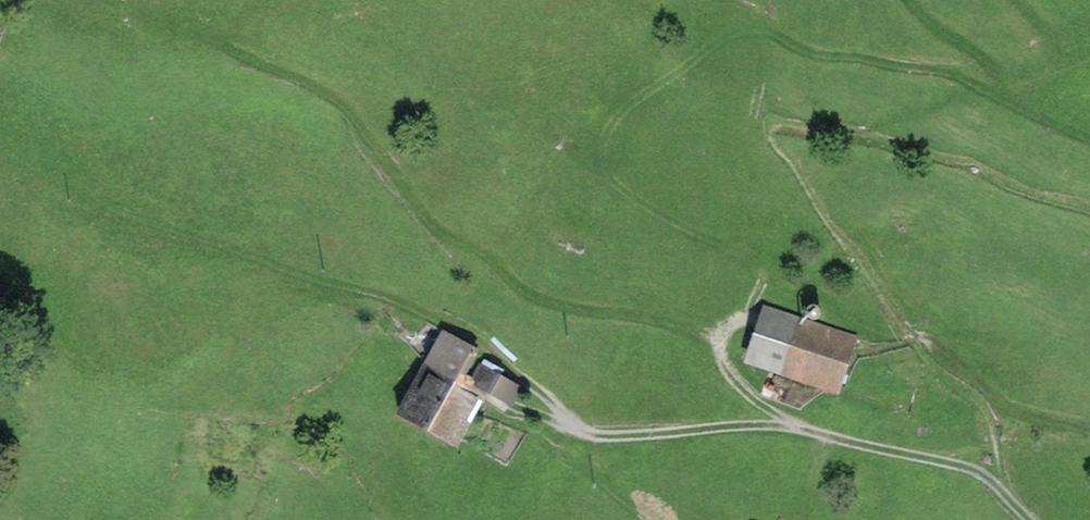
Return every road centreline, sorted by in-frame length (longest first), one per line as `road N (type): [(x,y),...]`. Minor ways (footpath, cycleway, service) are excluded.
road 1 (track): [(721,339),(529,296),(492,259),(434,226),(335,97),(220,43)]
road 2 (track): [(996,483),(963,466),(797,427),(600,437),(544,417)]
road 3 (track): [(570,427),(555,401),(486,343),(363,287)]
road 4 (track): [(797,427),(723,367),(718,345),(725,330),(744,322),(761,283)]

